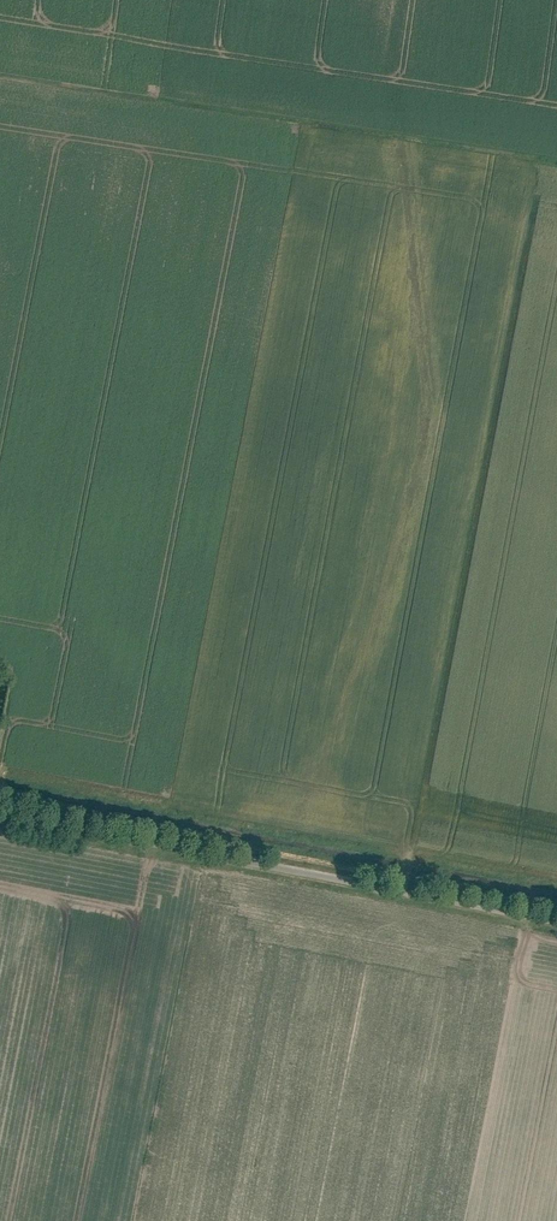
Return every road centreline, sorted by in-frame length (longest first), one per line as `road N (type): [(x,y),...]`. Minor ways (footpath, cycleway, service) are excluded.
road 1 (unclassified): [(0,807),(556,916)]

